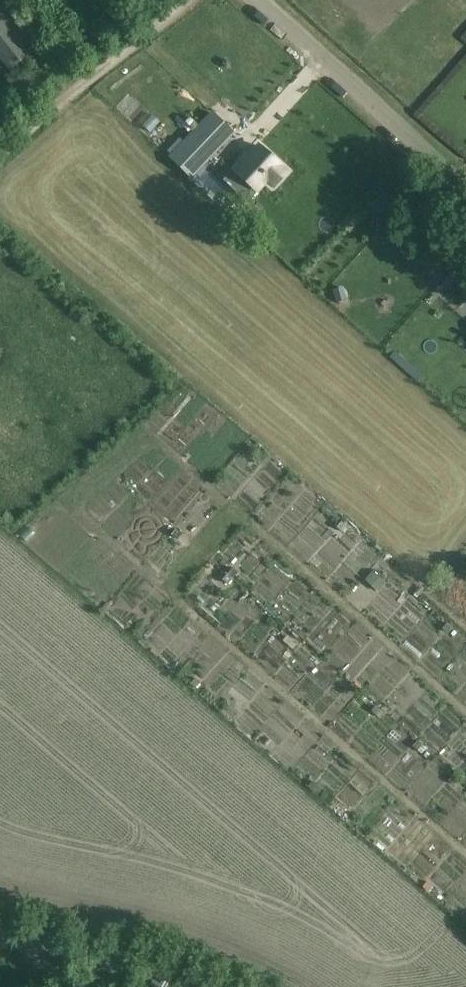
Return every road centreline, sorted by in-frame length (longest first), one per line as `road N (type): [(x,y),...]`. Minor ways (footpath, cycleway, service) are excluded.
road 1 (unclassified): [(465,186),(257,0)]
road 2 (unclassified): [(0,155),(183,0)]
road 3 (unclassified): [(183,986),(153,971),(0,931)]

